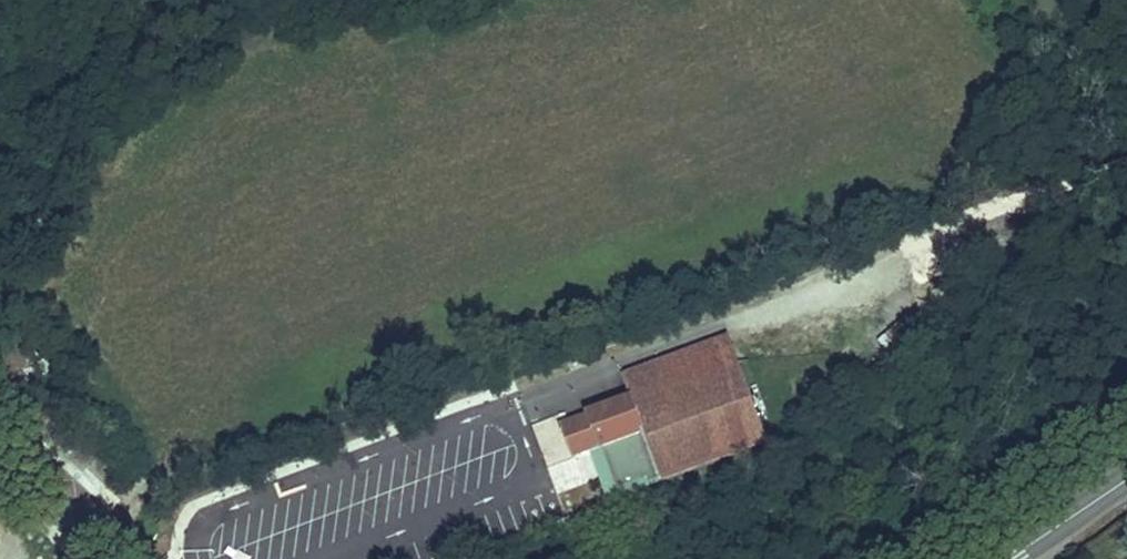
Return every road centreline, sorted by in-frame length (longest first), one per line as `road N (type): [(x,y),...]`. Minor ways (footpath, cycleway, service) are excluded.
road 1 (secondary): [(1004,558),(1126,476)]
road 2 (secondary): [(0,461),(110,558)]

